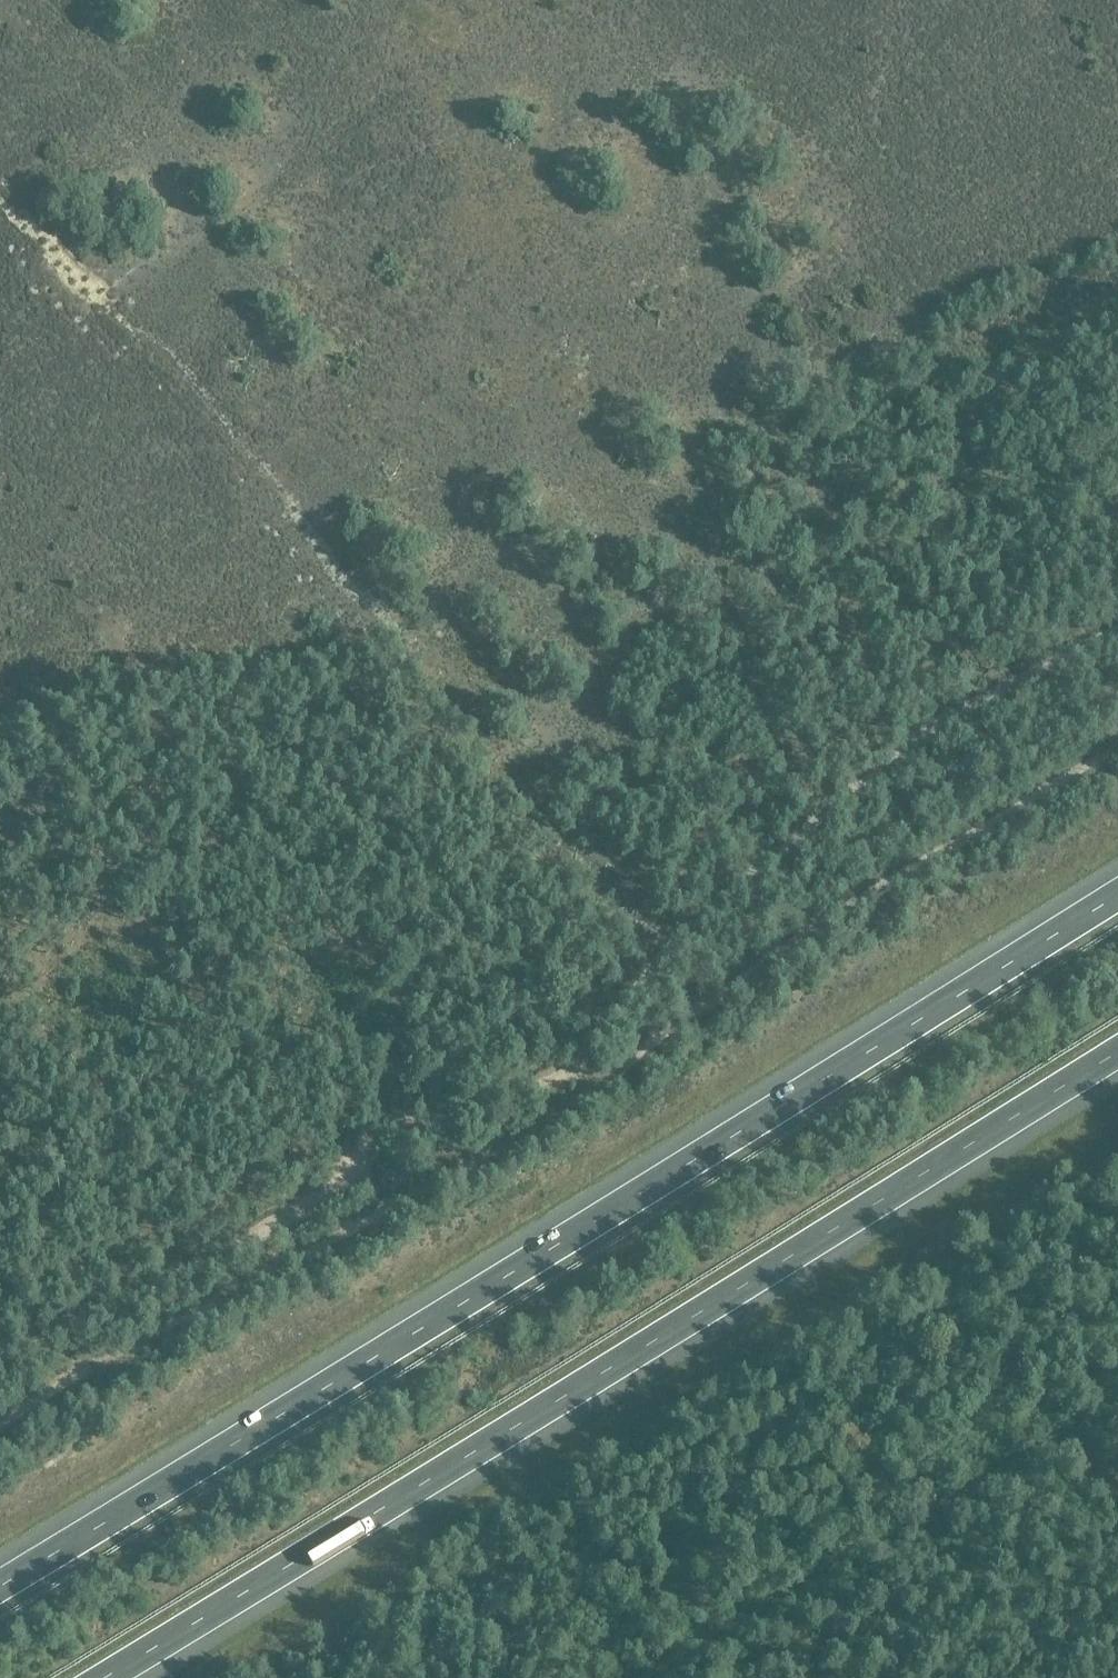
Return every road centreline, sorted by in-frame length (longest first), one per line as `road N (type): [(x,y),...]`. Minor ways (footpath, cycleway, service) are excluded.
road 1 (track): [(1117,629),(976,701),(817,817),(665,952),(554,1082),(378,1137),(343,1183),(255,1238),(0,1357)]
road 2 (motorway): [(1117,896),(0,1587)]
road 3 (motorway): [(107,1677),(1117,1050)]

